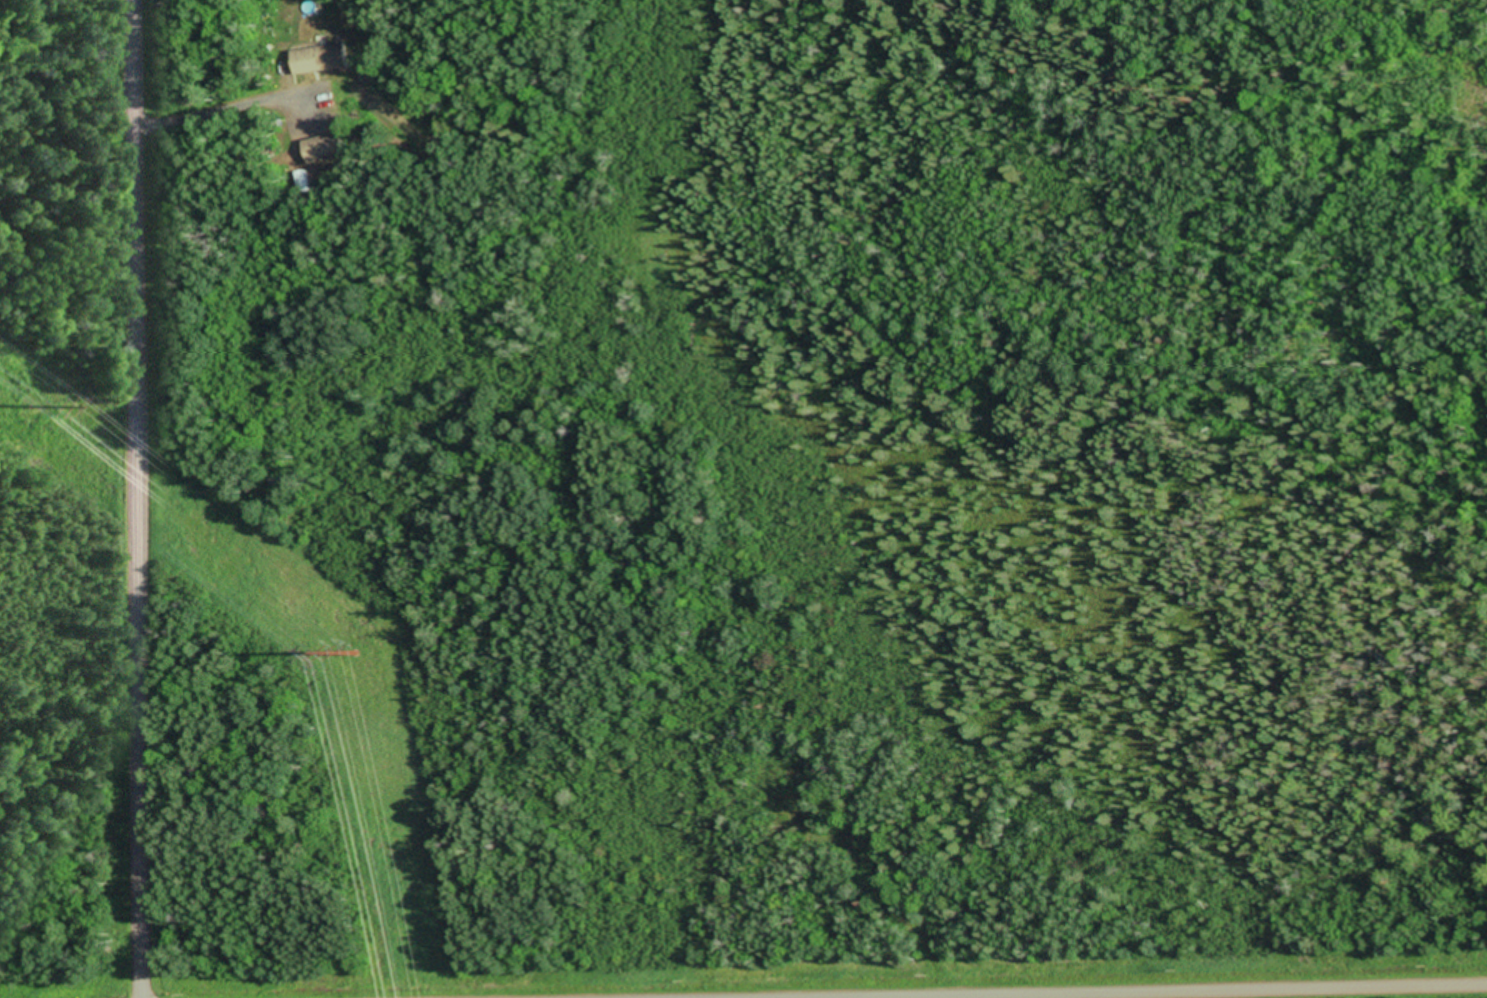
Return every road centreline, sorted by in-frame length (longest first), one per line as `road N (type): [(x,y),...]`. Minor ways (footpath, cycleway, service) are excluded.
road 1 (residential): [(135,0),(143,997)]
road 2 (residential): [(1486,989),(985,997)]

